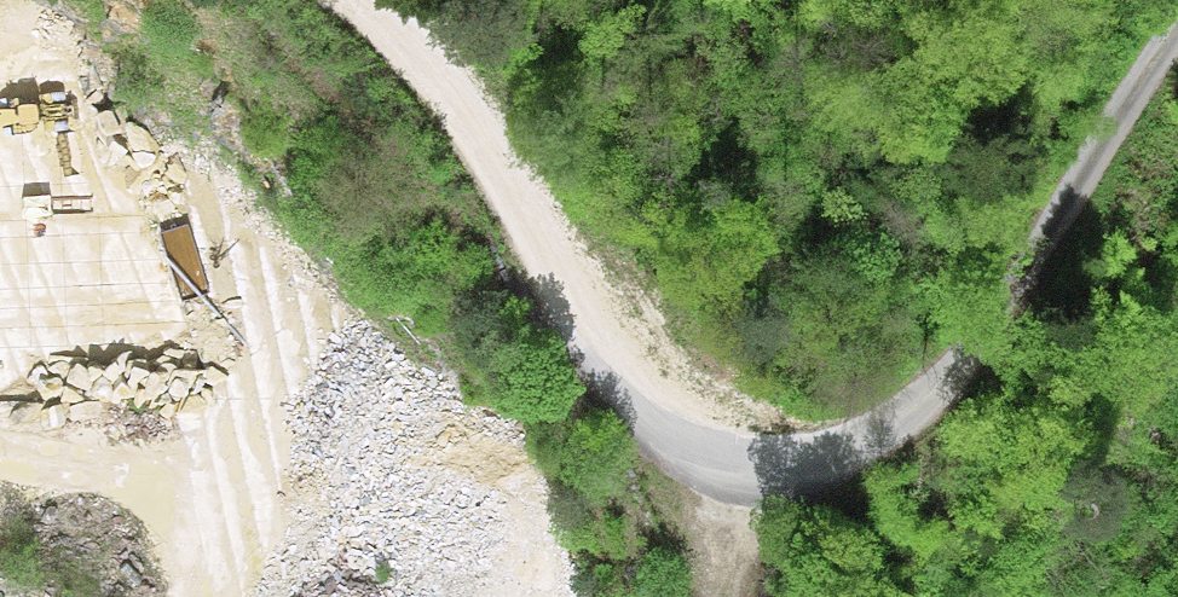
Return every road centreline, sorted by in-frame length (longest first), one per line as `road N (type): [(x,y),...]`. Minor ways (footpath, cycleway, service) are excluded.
road 1 (track): [(1177,29),(960,365),(852,452),(773,472),(699,457),(630,404),(474,130),(359,0)]
road 2 (track): [(0,455),(121,476),(153,492),(179,521),(189,555),(188,596)]
road 3 (track): [(726,596),(749,469)]

